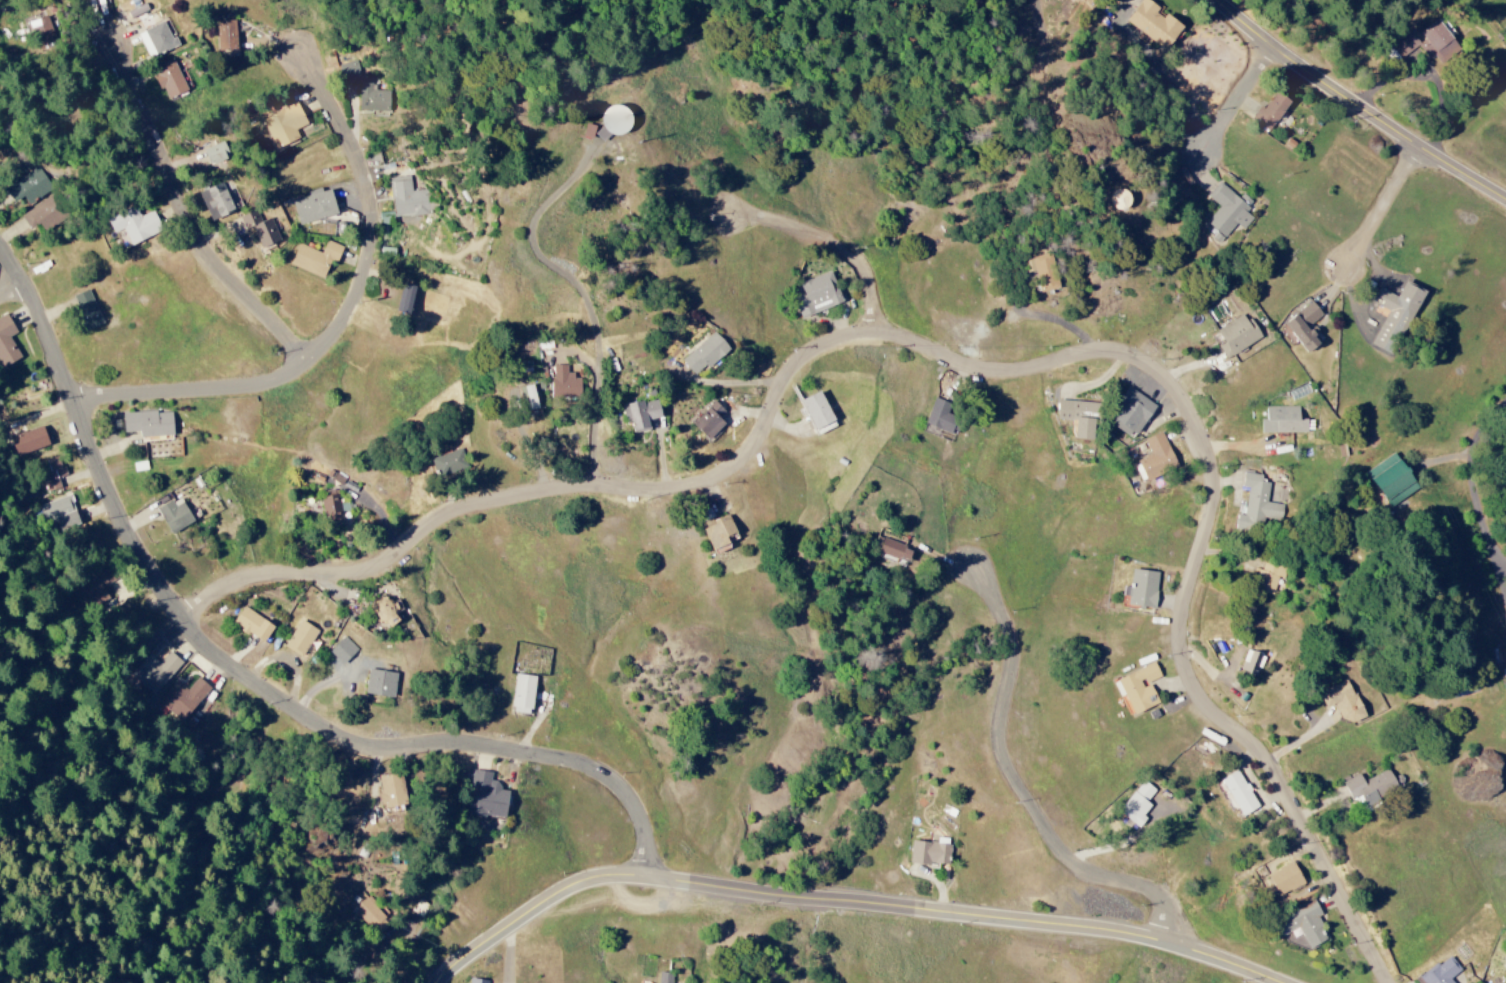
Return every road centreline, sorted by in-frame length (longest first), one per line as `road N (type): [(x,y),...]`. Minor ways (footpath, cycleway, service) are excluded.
road 1 (residential): [(1393,982),(1269,755),(1217,706),(1194,667),(1189,615),(1216,508),(1212,447),(1177,386),(1127,355),(987,366),(913,340),(854,337),(796,372),(765,437),(731,472),(670,488),(565,488),(468,506),(387,563),(267,575),(193,615)]
road 2 (residential): [(0,236),(51,322),(141,539),(216,643),(348,735),(379,745),(508,747),(603,770),(636,797),(648,820),(659,878)]
road 3 (residential): [(1286,982),(1181,942),(1122,931),(630,876),(608,877),(546,906),(446,982)]
road 4 (residential): [(87,407),(116,395),(279,380),(308,366),(343,331),(372,268),(372,196),(346,117),(307,59)]
road 5 (residential): [(1181,942),(1161,894),(1098,870),(1064,841),(1020,765),(1013,726),(1019,650),(987,576)]
road 6 (residential): [(317,359),(199,224),(123,42)]
road 7 (tertiary): [(1505,195),(1278,47),(1223,0)]
road 8 (residential): [(1003,367),(964,318),(919,285),(831,239),(745,221)]
road 9 (residential): [(1428,148),(1354,259)]
road 10 (residential): [(1278,47),(1201,148)]

